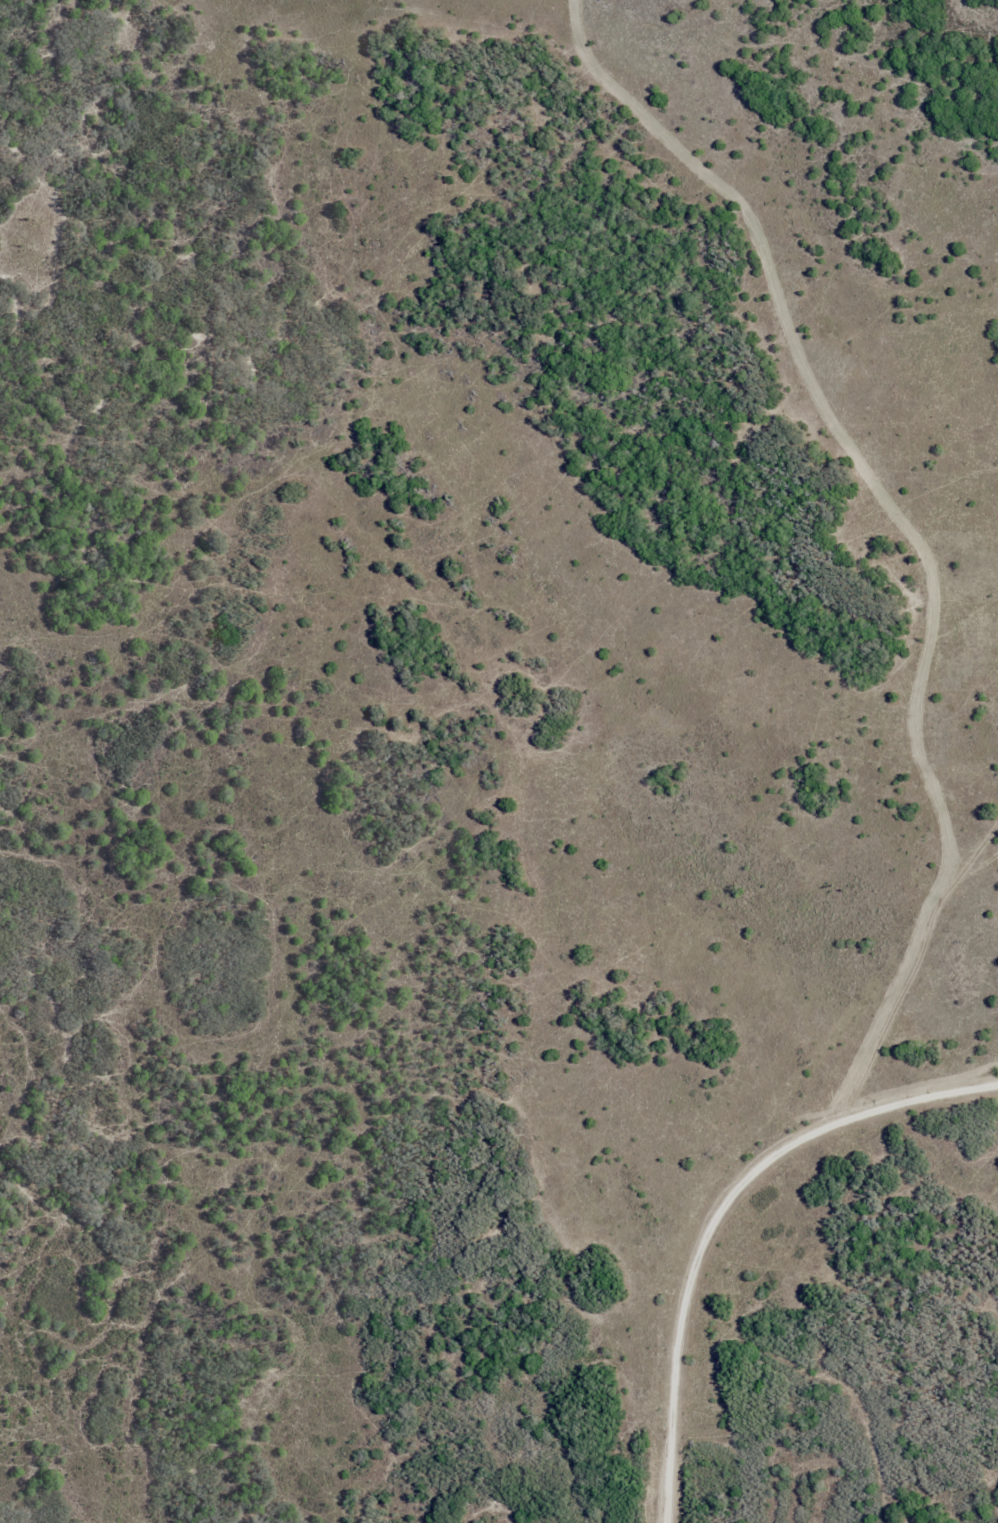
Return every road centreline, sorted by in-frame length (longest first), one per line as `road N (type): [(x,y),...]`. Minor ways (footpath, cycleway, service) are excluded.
road 1 (residential): [(659,1522),(690,1236),(743,1140),(810,1097),(997,1078)]
road 2 (residential): [(997,212),(561,0)]

